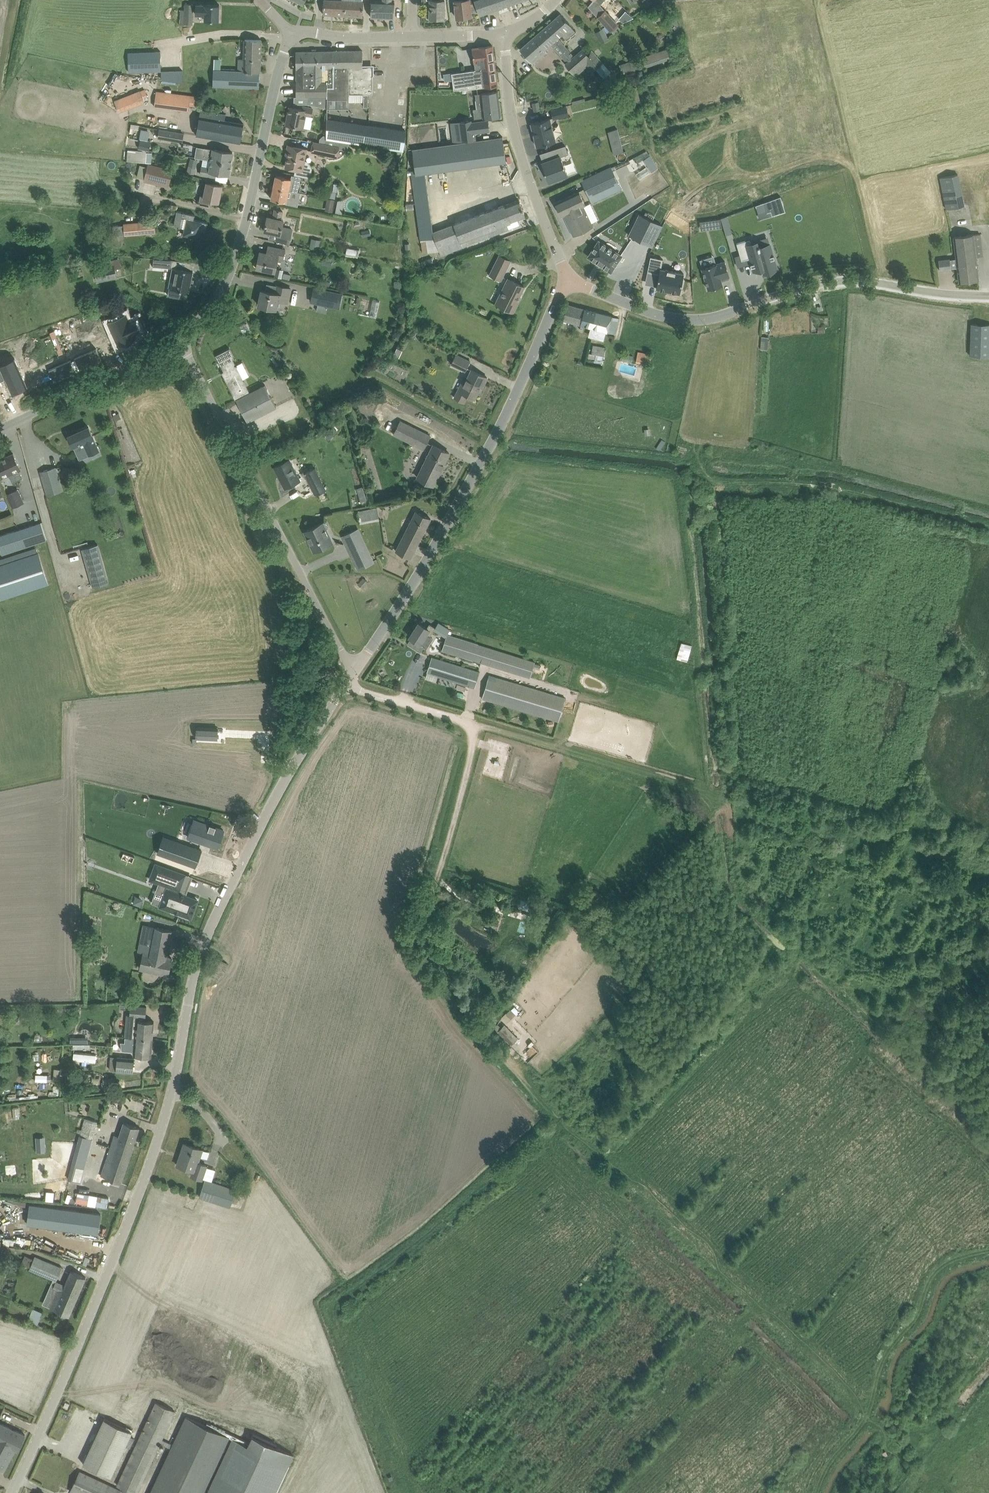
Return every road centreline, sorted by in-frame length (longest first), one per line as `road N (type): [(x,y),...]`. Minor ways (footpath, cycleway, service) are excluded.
road 1 (unclassified): [(10,1492),(159,1133),(206,928),(275,792),(350,675)]
road 2 (track): [(474,734),(428,937),(476,1028),(595,1150)]
road 3 (unclassified): [(350,675),(474,477),(567,276)]
road 4 (unclassified): [(988,296),(824,282),(691,320),(567,276)]
road 5 (residential): [(350,675),(180,341)]
road 6 (residential): [(180,341),(229,276),(290,33)]
road 7 (track): [(713,480),(838,487),(988,526)]
road 8 (track): [(474,734),(485,726),(732,801)]
road 9 (unclassified): [(567,276),(519,150),(505,35)]
road 10 (track): [(867,1410),(932,1278),(963,1257),(988,1253)]
road 11 (residential): [(0,428),(180,341)]
road 12 (track): [(350,675),(362,691),(470,724),(474,734)]
road 13 (residential): [(290,33),(412,36)]

